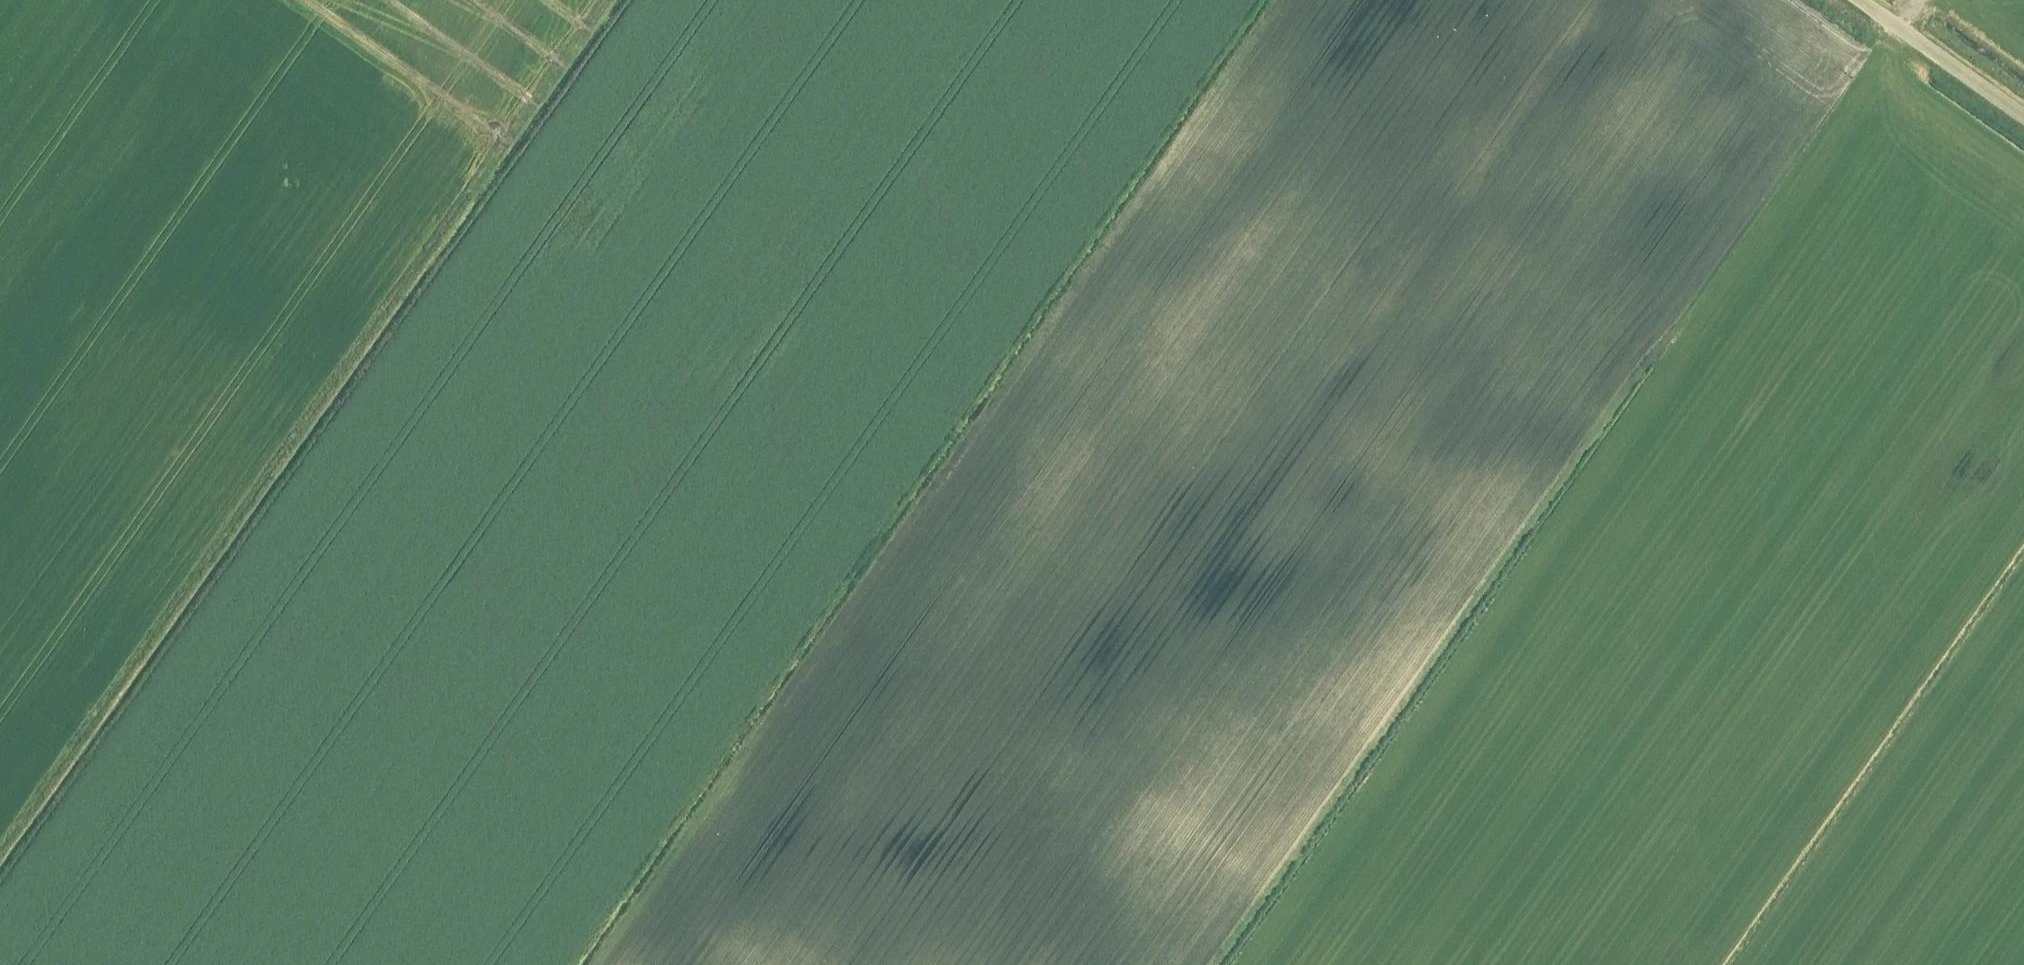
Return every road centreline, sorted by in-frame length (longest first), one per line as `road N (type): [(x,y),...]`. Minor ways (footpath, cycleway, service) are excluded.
road 1 (unclassified): [(2023,117),(1859,0)]

